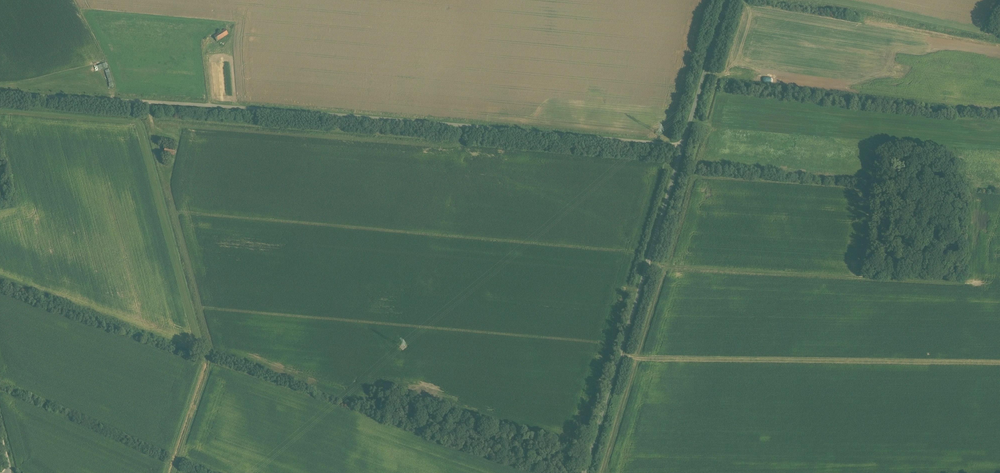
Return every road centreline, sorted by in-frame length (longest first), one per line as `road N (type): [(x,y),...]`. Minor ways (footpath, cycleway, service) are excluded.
road 1 (unclassified): [(0,94),(683,147)]
road 2 (track): [(619,358),(999,366)]
road 3 (unclassified): [(683,147),(585,472)]
road 4 (track): [(647,265),(965,283)]
road 5 (unclassified): [(727,0),(683,147)]

